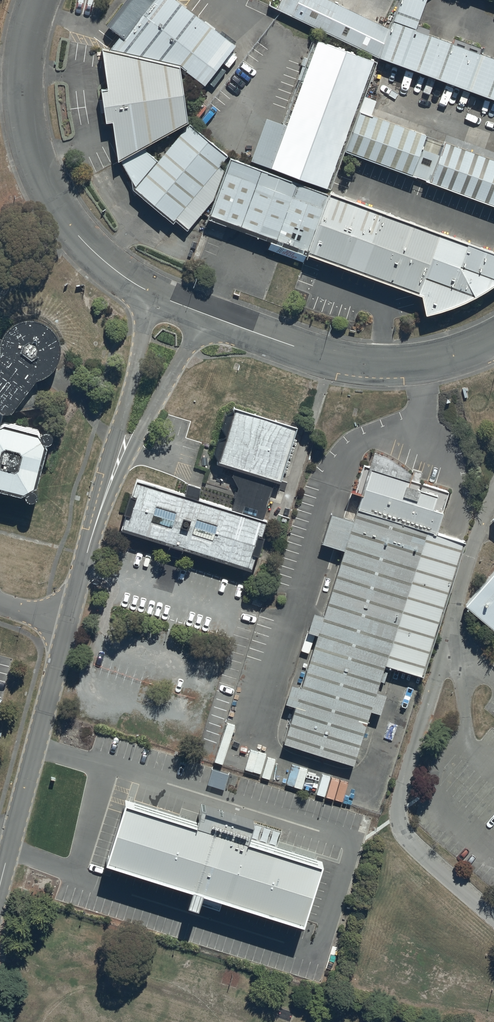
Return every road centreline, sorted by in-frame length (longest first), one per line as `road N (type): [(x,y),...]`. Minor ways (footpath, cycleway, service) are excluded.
road 1 (unclassified): [(38,0),(17,92),(45,182),(101,260),(154,295)]
road 2 (unclassified): [(206,314),(300,350),(386,365),(423,367),(493,342)]
road 3 (unclassified): [(0,880),(64,627)]
road 4 (unclassified): [(206,314),(102,500)]
road 5 (unclassified): [(102,500),(154,295)]
road 6 (unclassified): [(64,627),(102,500)]

